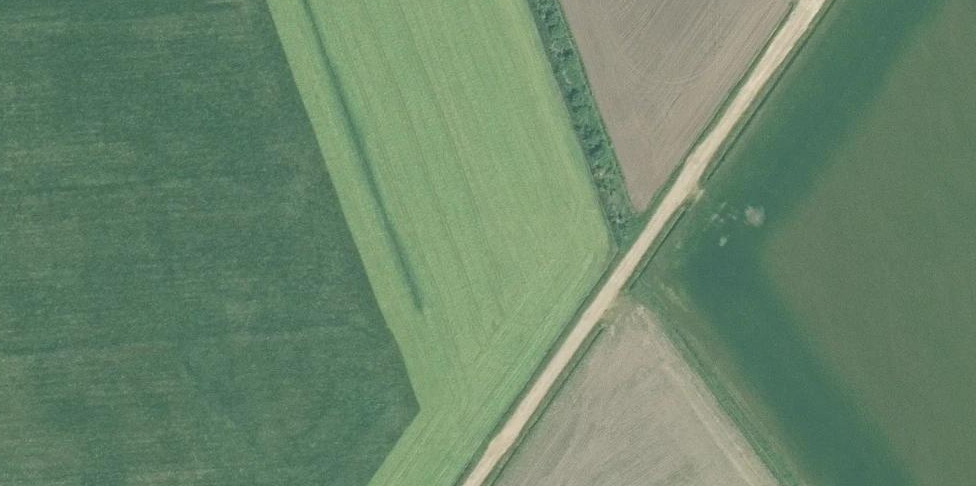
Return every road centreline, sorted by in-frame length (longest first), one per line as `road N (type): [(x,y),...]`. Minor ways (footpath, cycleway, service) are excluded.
road 1 (track): [(472,485),(813,0)]

